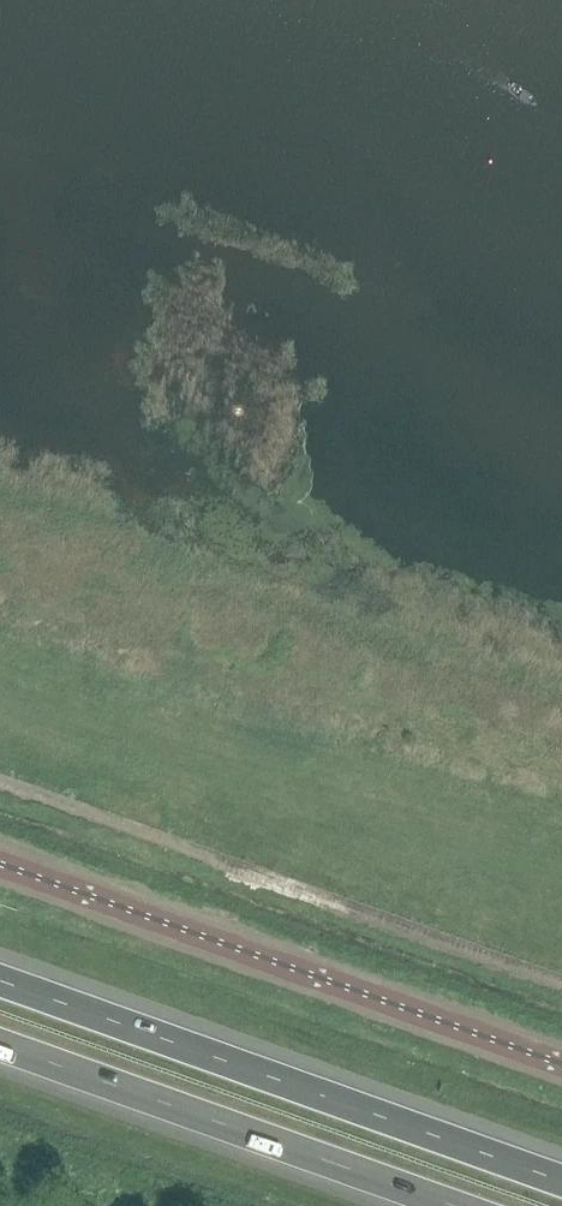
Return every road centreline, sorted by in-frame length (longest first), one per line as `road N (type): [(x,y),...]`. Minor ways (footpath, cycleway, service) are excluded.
road 1 (motorway): [(561,1182),(0,981)]
road 2 (residential): [(561,1065),(0,865)]
road 3 (motorway): [(0,1047),(446,1205)]

